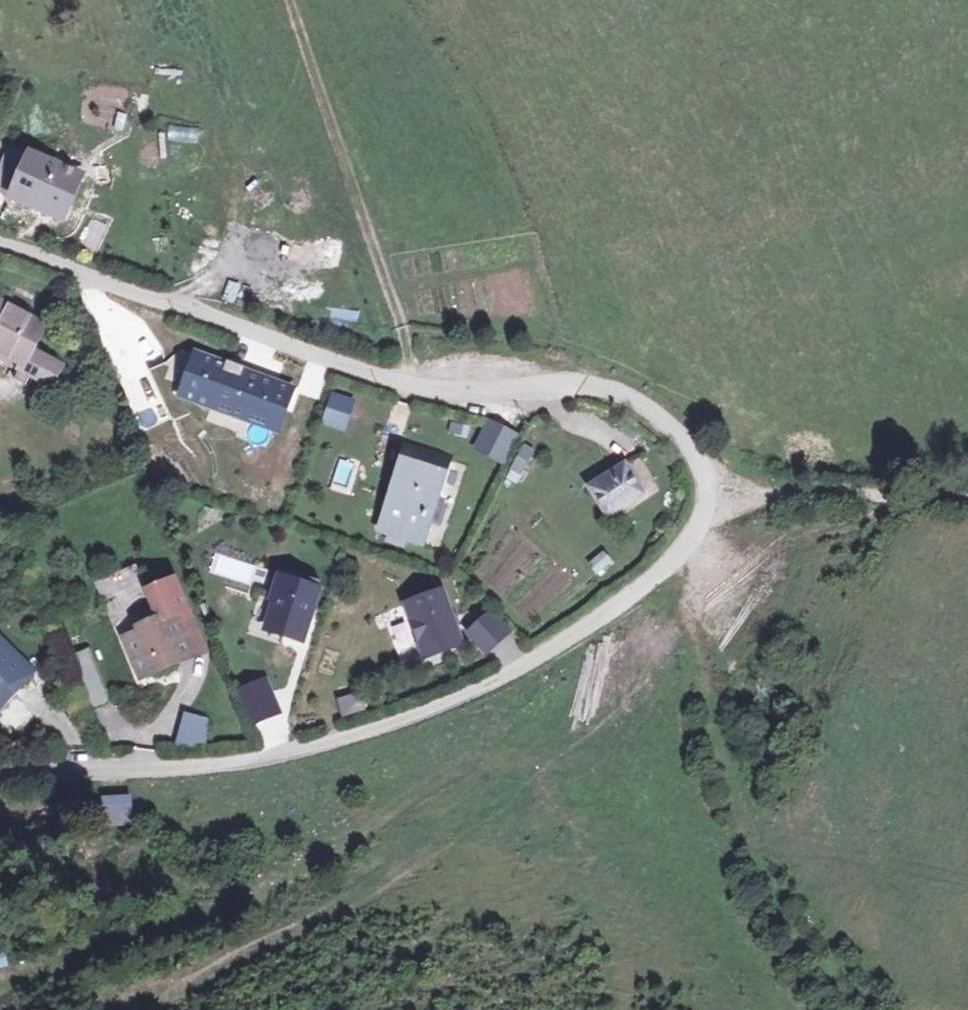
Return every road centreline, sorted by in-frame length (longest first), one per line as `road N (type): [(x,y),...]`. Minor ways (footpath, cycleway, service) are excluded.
road 1 (residential): [(0,775),(268,758),(464,696),(617,606),(672,562),(698,527),(705,496)]
road 2 (residential): [(0,247),(412,387),(601,387),(637,401),(689,445),(705,496)]
road 3 (track): [(596,672),(444,780),(239,905),(62,964),(0,995)]
road 4 (track): [(596,672),(416,860),(143,1009)]
road 5 (track): [(698,527),(691,589),(710,725),(770,896),(846,1009)]
road 6 (track): [(289,0),(404,335),(412,387)]
road 7 (track): [(705,496),(967,493)]
road 8 (track): [(691,589),(596,672)]

